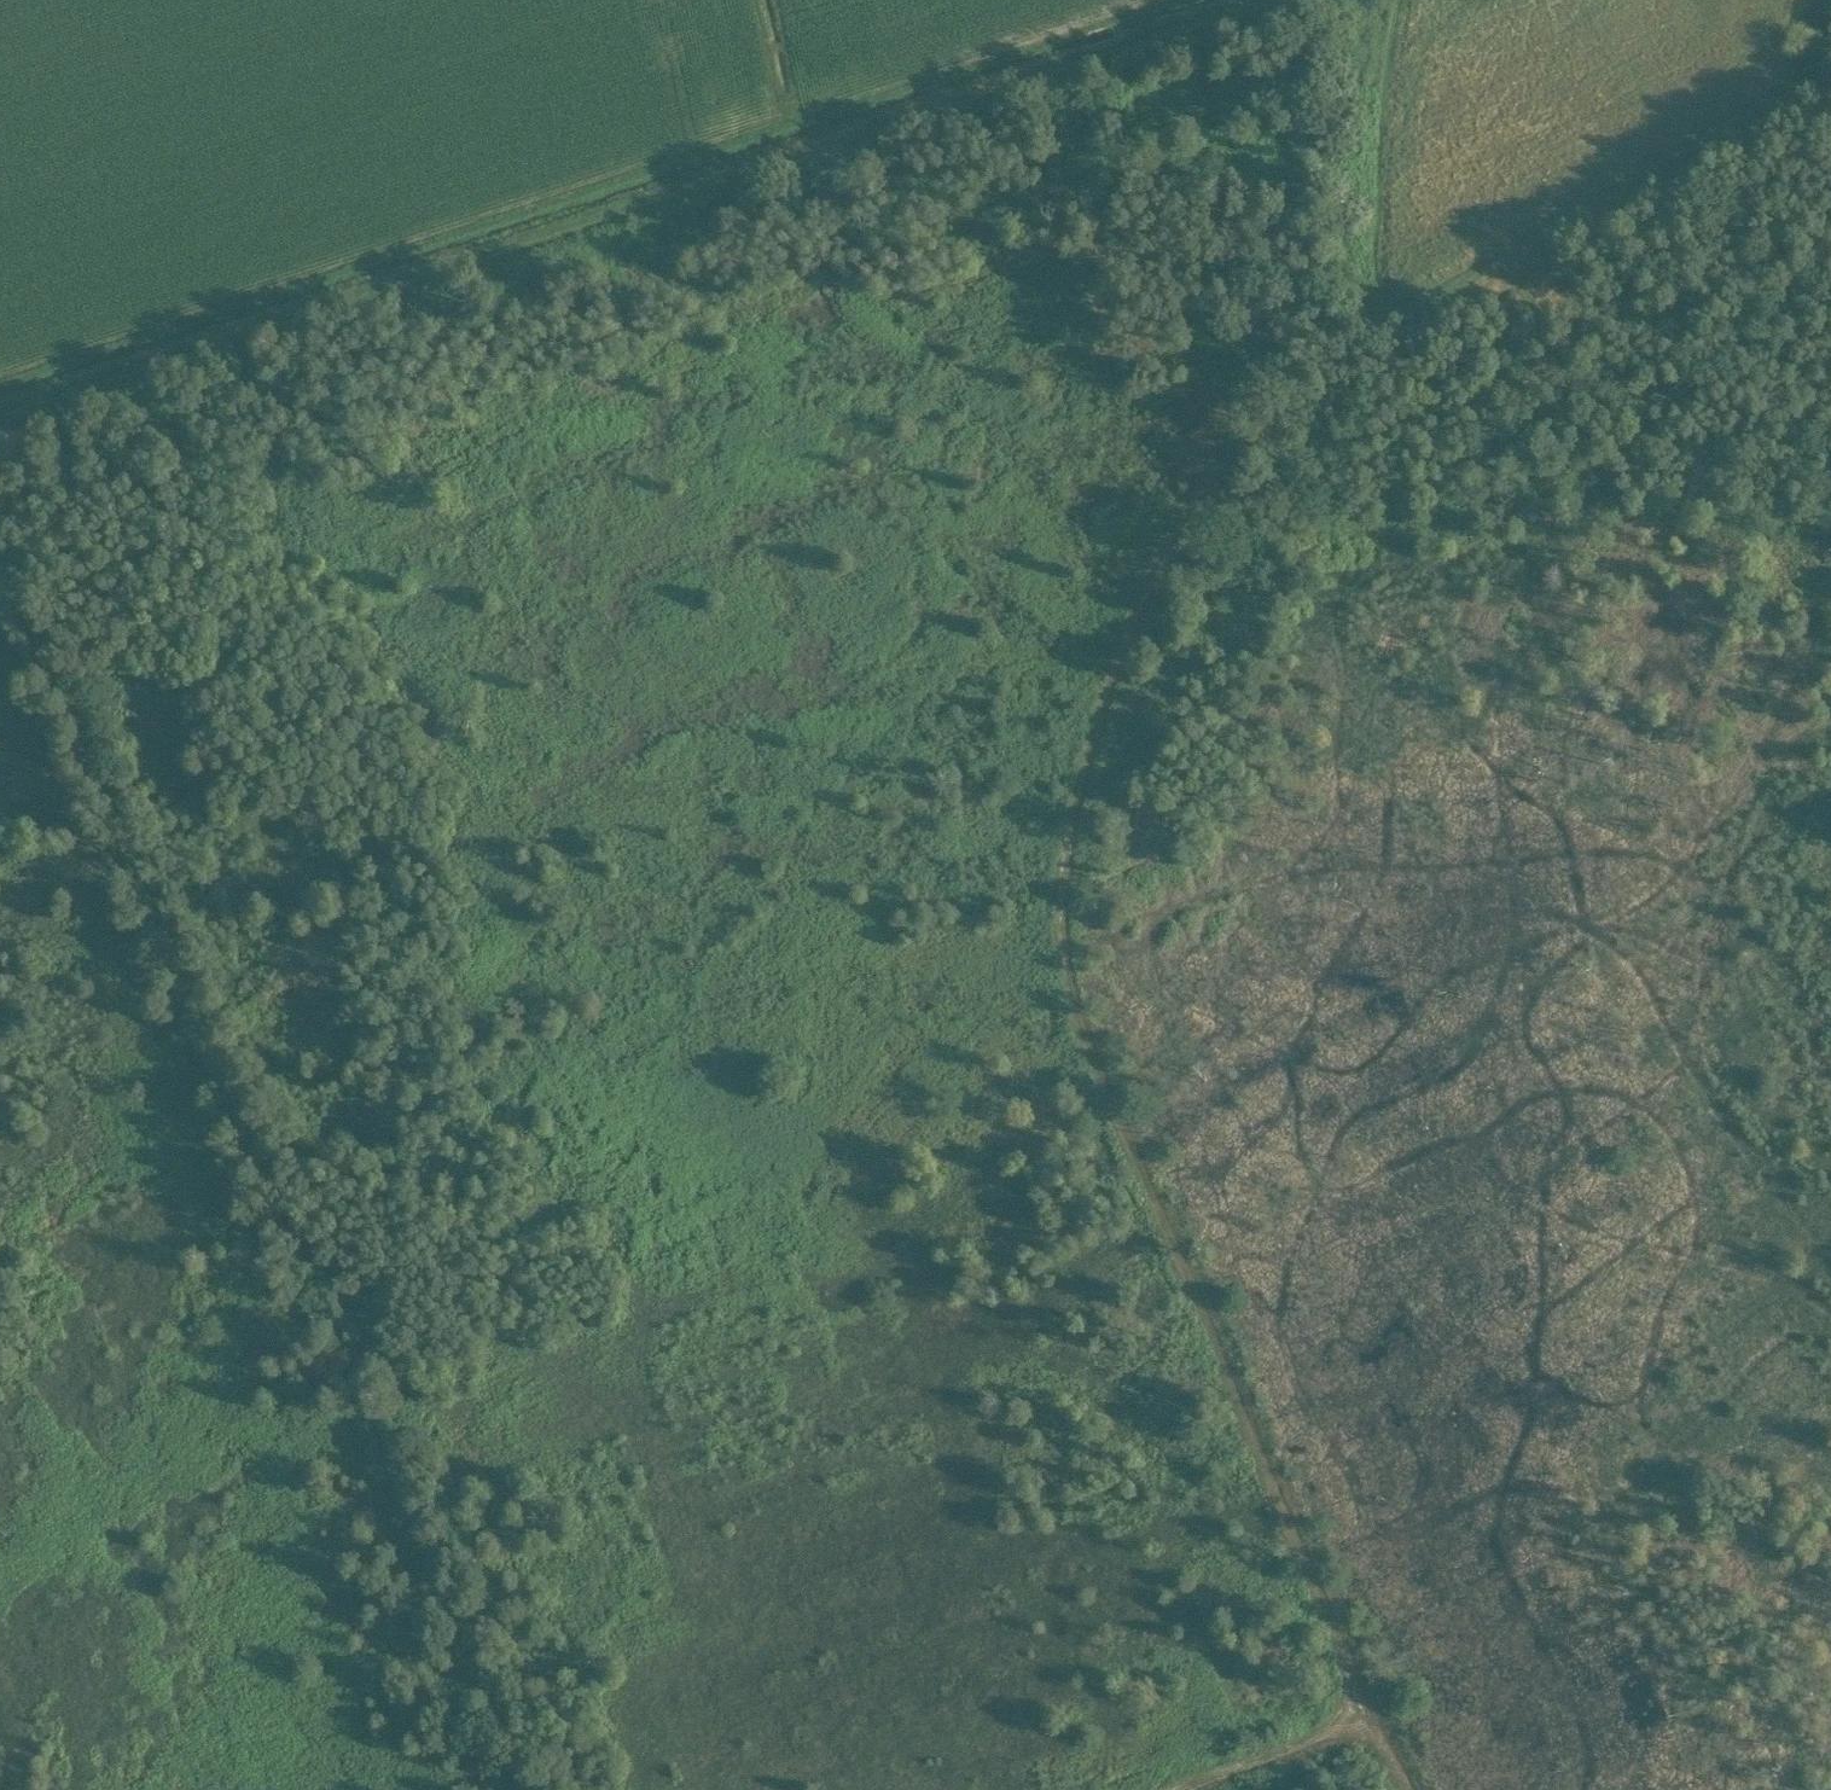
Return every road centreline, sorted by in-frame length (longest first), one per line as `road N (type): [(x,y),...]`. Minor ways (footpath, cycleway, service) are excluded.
road 1 (track): [(1406,1789),(1372,1715),(1195,1789)]

